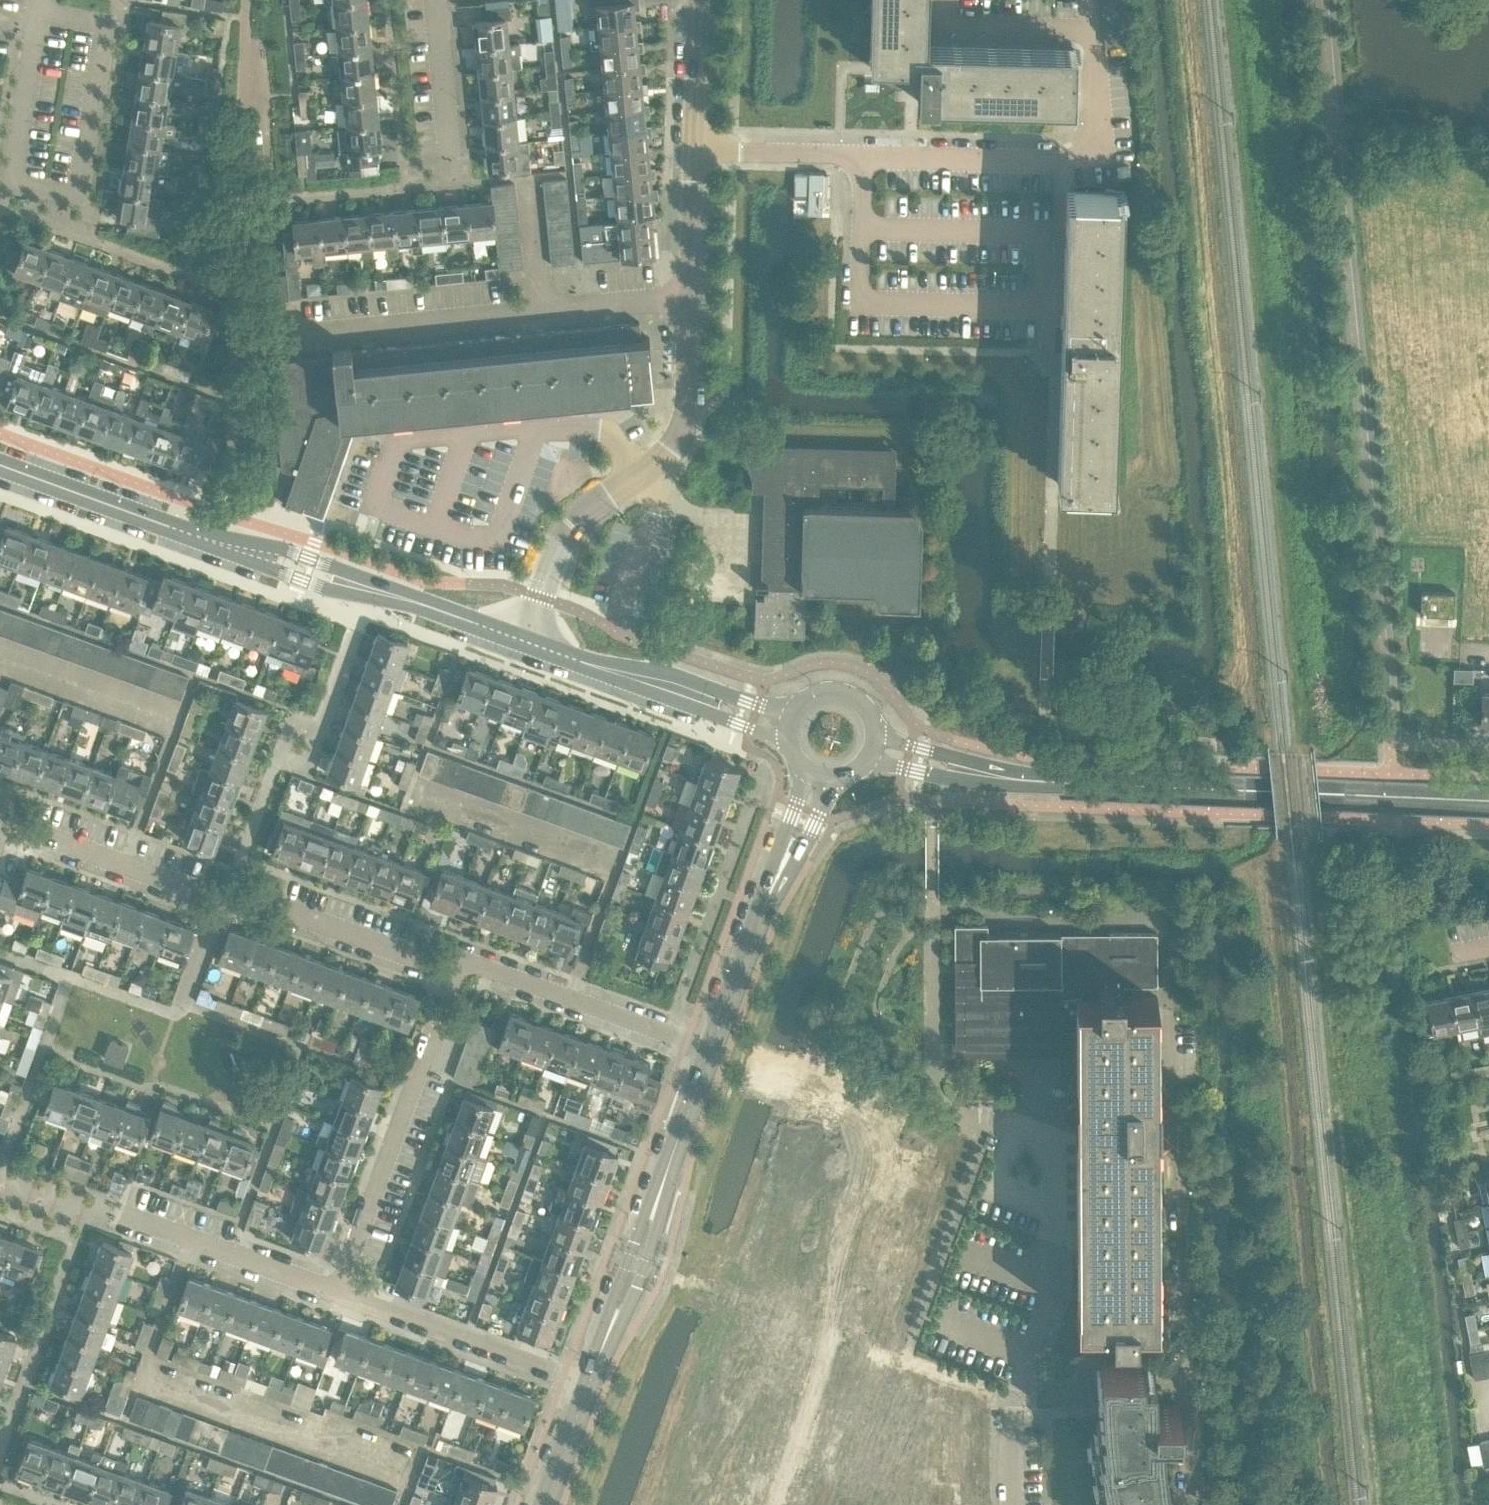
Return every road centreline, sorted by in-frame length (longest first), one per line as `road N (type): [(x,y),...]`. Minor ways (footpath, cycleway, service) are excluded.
road 1 (residential): [(693,150),(1061,159),(1089,151),(1100,126),(1091,29)]
road 2 (secondary): [(987,774),(1488,801)]
road 3 (residential): [(272,338),(689,295)]
road 4 (residential): [(336,1293),(453,972)]
road 5 (secondary): [(217,536),(302,575),(525,646)]
road 6 (secondary): [(528,634),(286,548),(217,536)]
road 7 (residential): [(1011,1504),(1013,1400),(1051,1287),(1060,1211)]
road 8 (secondary): [(525,646),(787,740)]
road 9 (secondary): [(793,711),(528,634)]
road 10 (residential): [(709,1050),(472,963),(453,972)]
road 11 (residential): [(589,1384),(336,1293)]
road 12 (secondary): [(0,457),(217,536)]
road 13 (residential): [(336,1293),(130,1218)]
road 14 (secondary): [(589,1384),(644,1267),(661,1188)]
road 15 (secondary): [(661,1188),(610,1306),(589,1384)]
road 16 (residential): [(197,891),(4,820)]
road 17 (residential): [(640,473),(574,519),(528,634)]
road 18 (residential): [(640,473),(683,425),(689,295)]
road 19 (residential): [(11,183),(40,0)]
road 20 (residential): [(1060,1211),(1056,1140),(1023,1128),(1005,1178),(1021,1195)]
road 21 (secondary): [(709,1050),(774,881)]
road 22 (residential): [(453,972),(290,913)]
road 23 (residential): [(450,157),(434,0)]
road 24 (residential): [(693,150),(697,0)]
road 25 (secondary): [(661,1188),(709,1050)]
road 26 (residential): [(945,25),(1091,29)]
road 27 (residential): [(689,295),(693,150)]
road 28 (secondary): [(544,1504),(589,1384)]
road 29 (secondary): [(867,760),(943,777),(987,774)]

